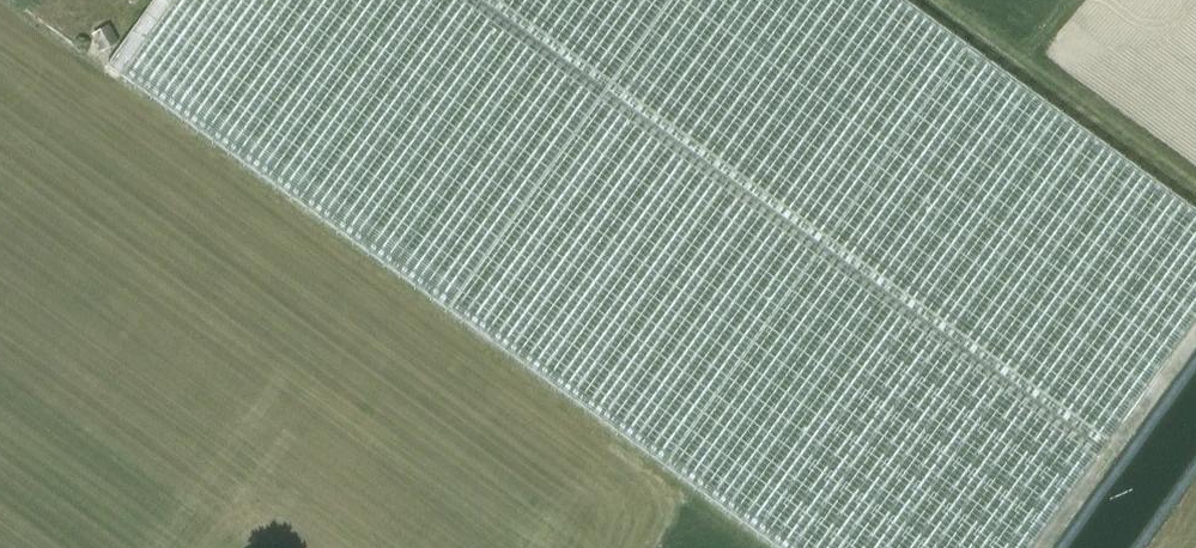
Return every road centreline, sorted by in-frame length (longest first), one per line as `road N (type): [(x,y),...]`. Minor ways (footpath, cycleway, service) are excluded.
road 1 (track): [(947,0),(1195,183)]

